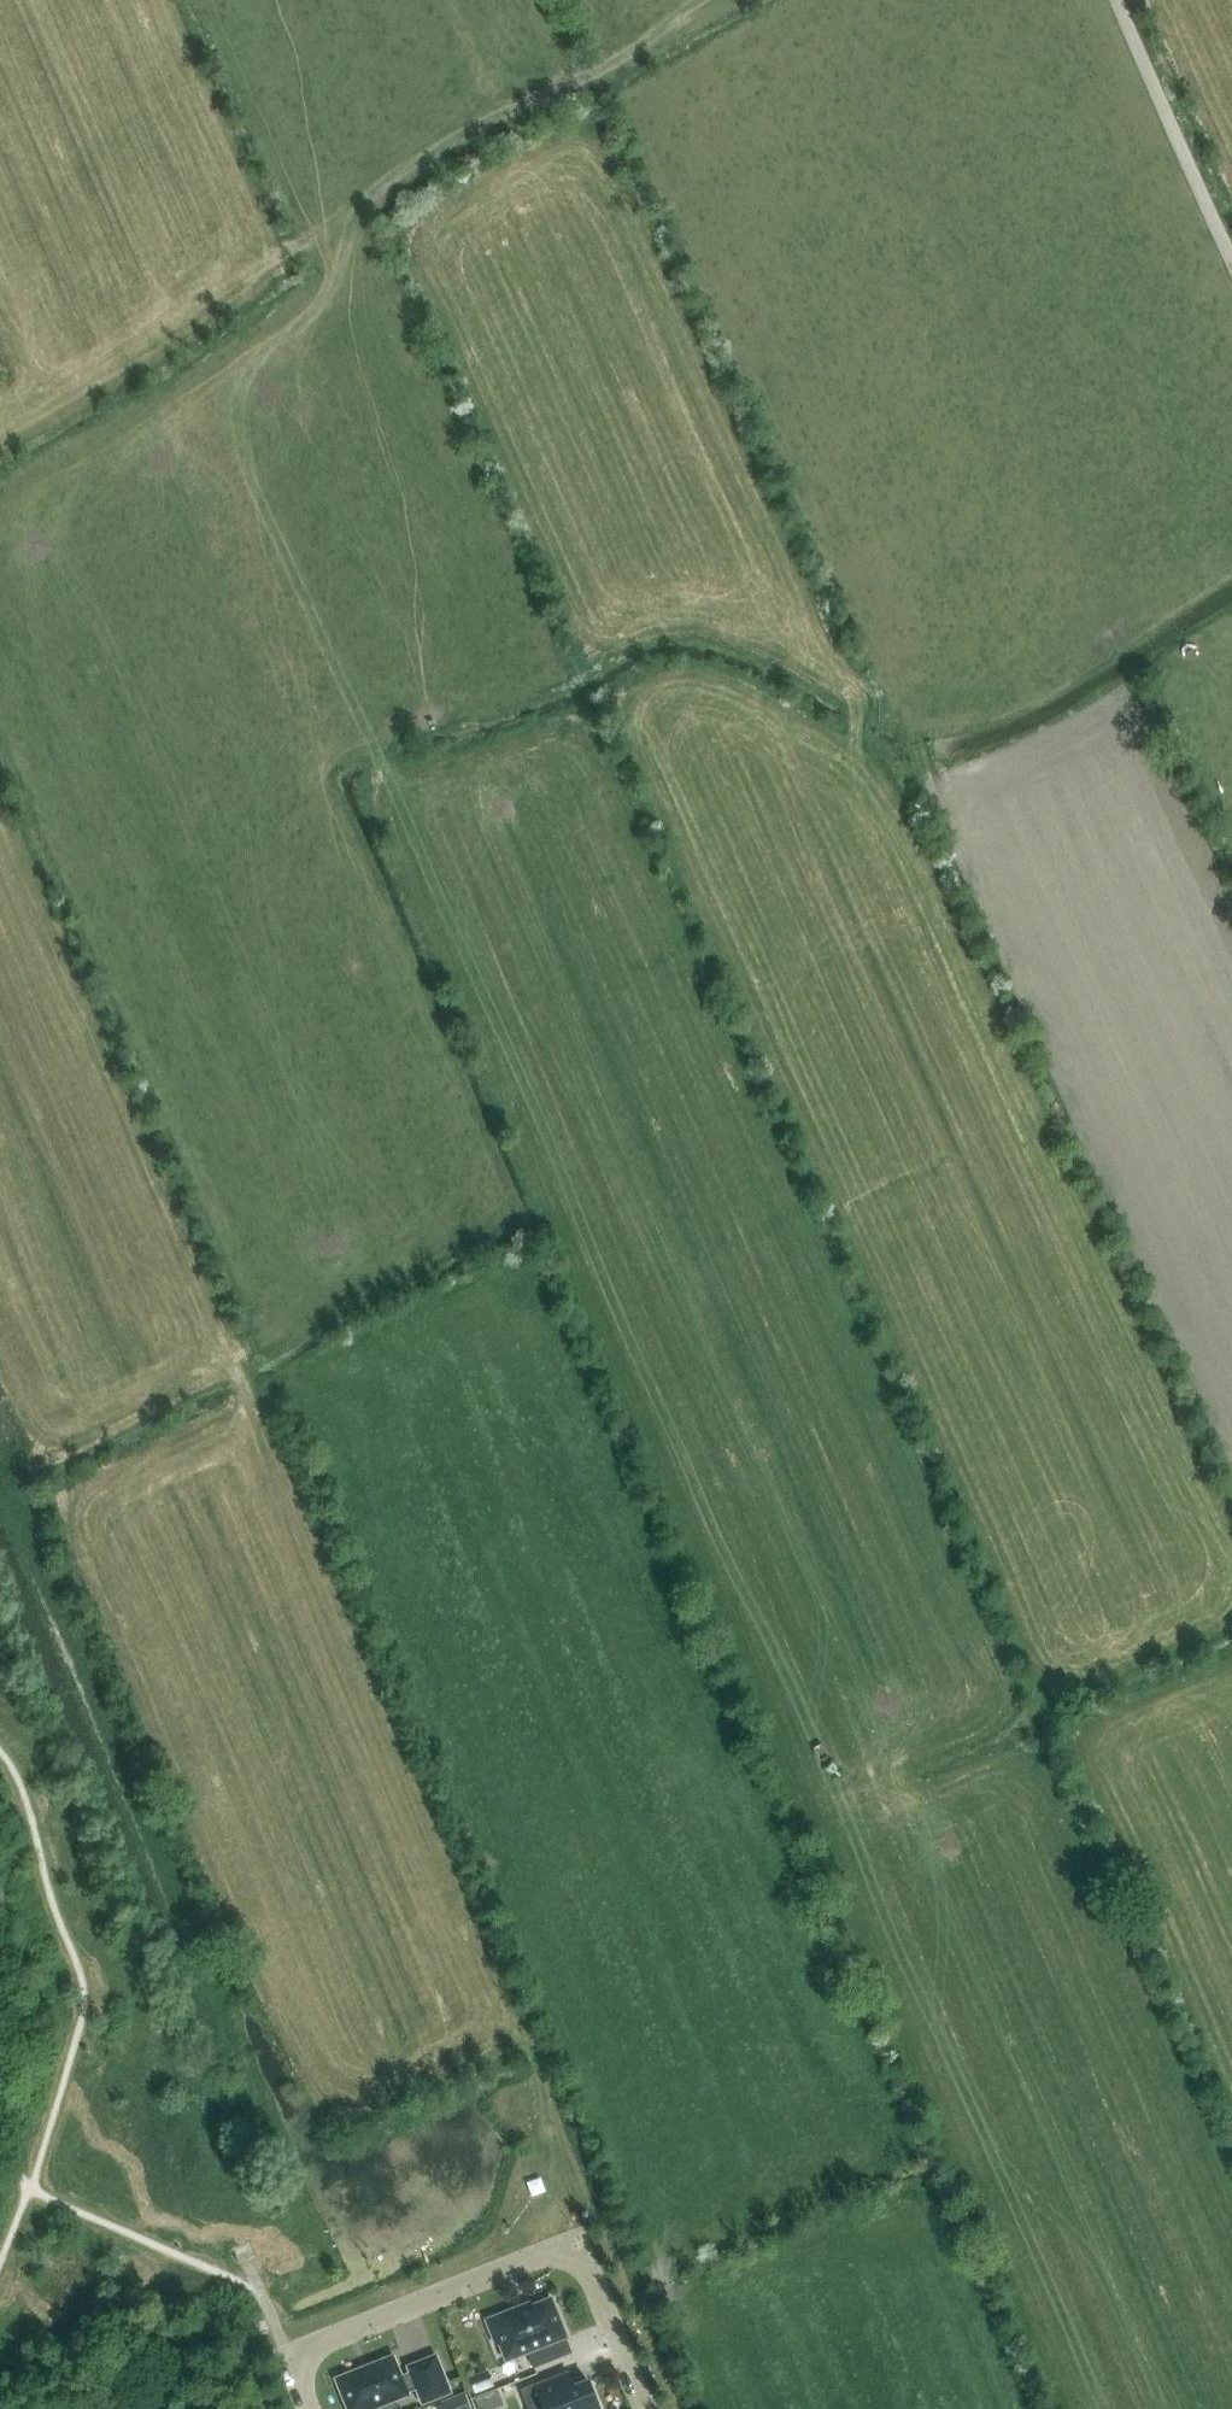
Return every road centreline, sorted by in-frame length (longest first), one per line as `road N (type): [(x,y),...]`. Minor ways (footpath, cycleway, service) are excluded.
road 1 (residential): [(644,2408),(586,2264),(549,2251),(315,2345),(301,2367),(301,2389)]

